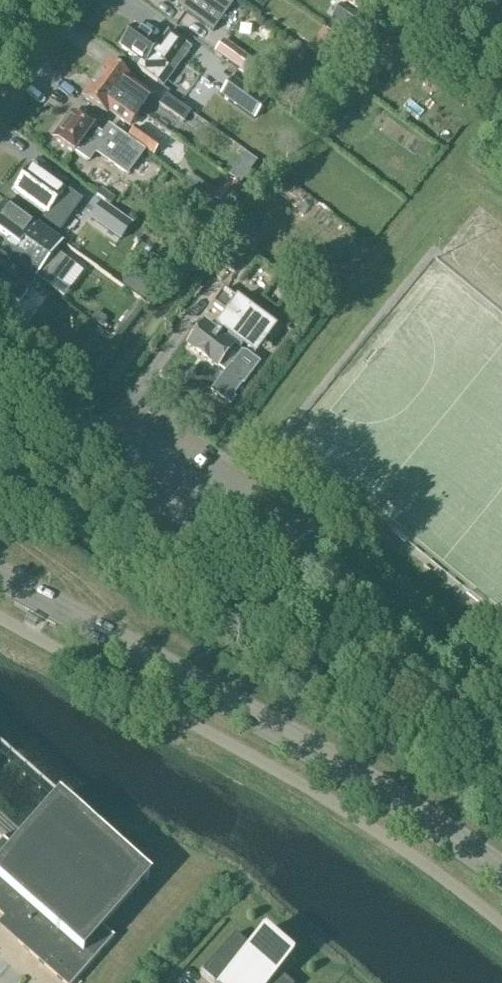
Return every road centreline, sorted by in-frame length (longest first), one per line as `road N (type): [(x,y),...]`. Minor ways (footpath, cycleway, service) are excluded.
road 1 (secondary): [(501,872),(297,740),(0,577)]
road 2 (unclassified): [(189,528),(0,378)]

